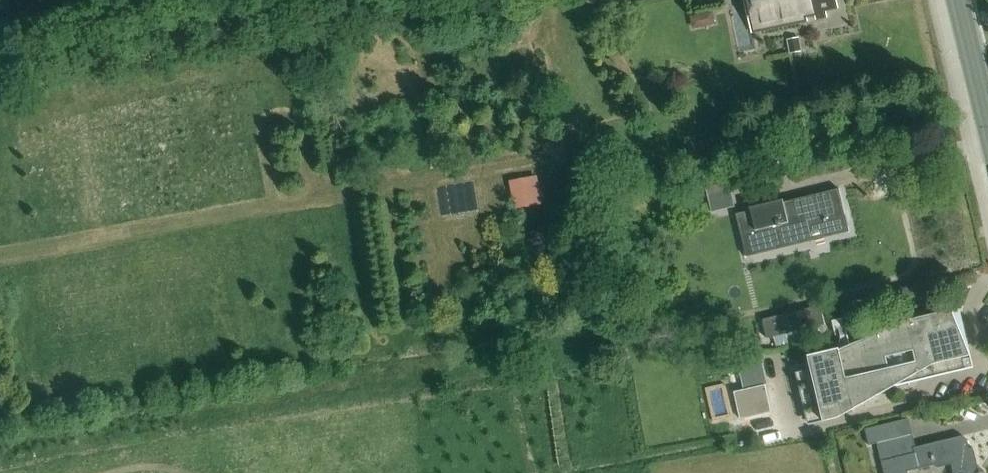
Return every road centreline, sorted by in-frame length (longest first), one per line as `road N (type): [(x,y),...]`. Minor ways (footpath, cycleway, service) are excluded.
road 1 (track): [(0,62),(313,0)]
road 2 (secondary): [(958,0),(987,125)]

